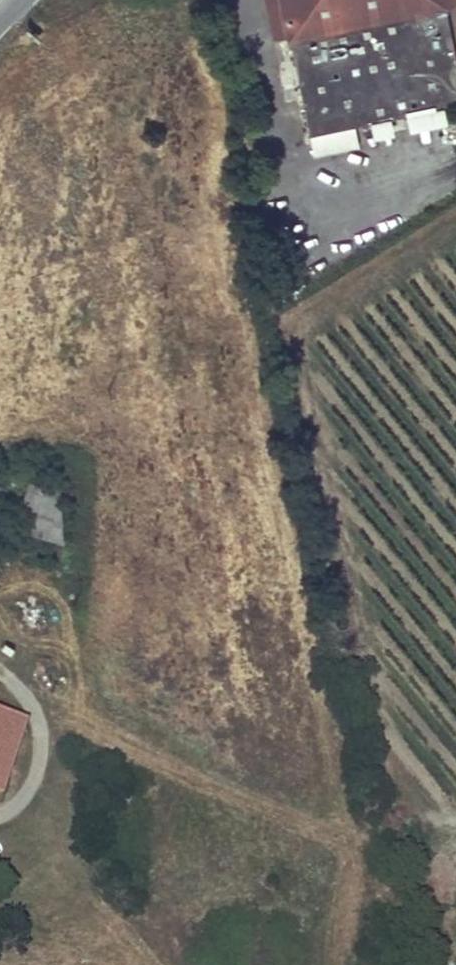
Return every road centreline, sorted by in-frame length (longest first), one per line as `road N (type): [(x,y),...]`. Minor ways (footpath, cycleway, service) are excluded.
road 1 (unclassified): [(455,159),(342,209)]

